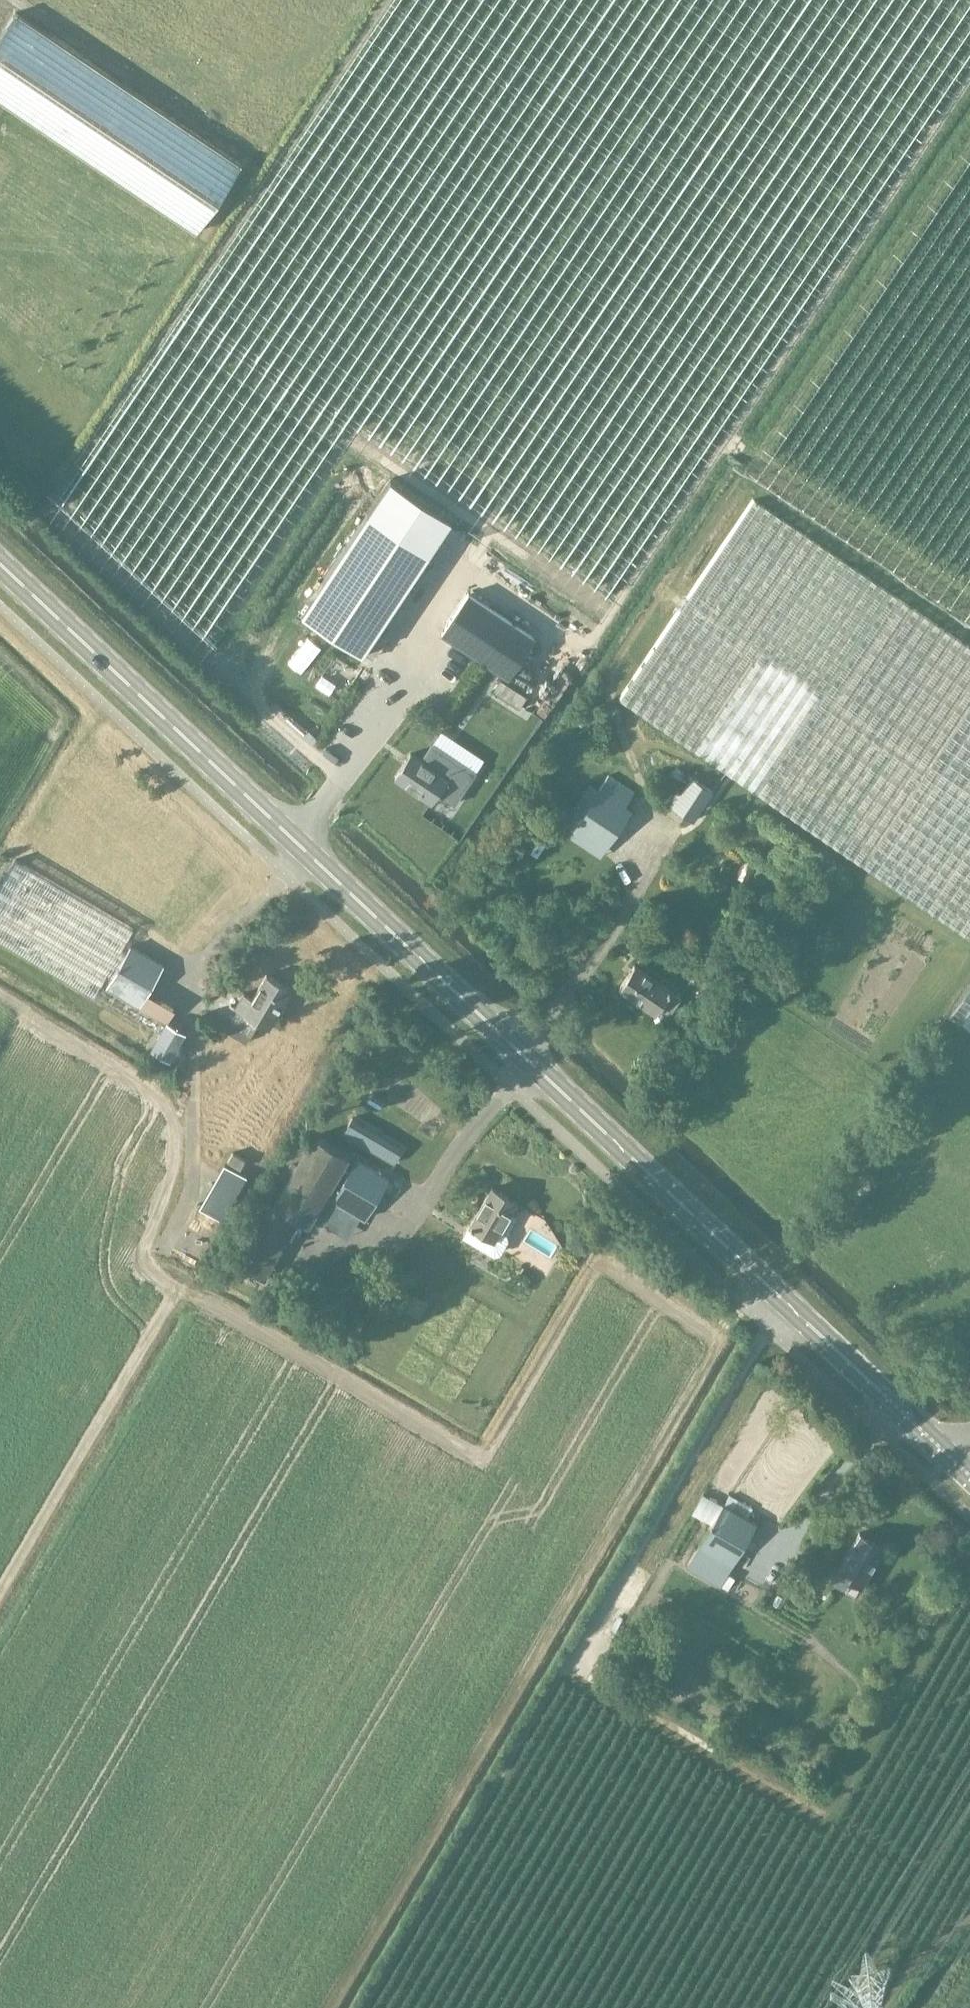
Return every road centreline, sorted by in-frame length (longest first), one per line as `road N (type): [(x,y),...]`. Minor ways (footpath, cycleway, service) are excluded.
road 1 (secondary): [(969,1477),(0,565)]

